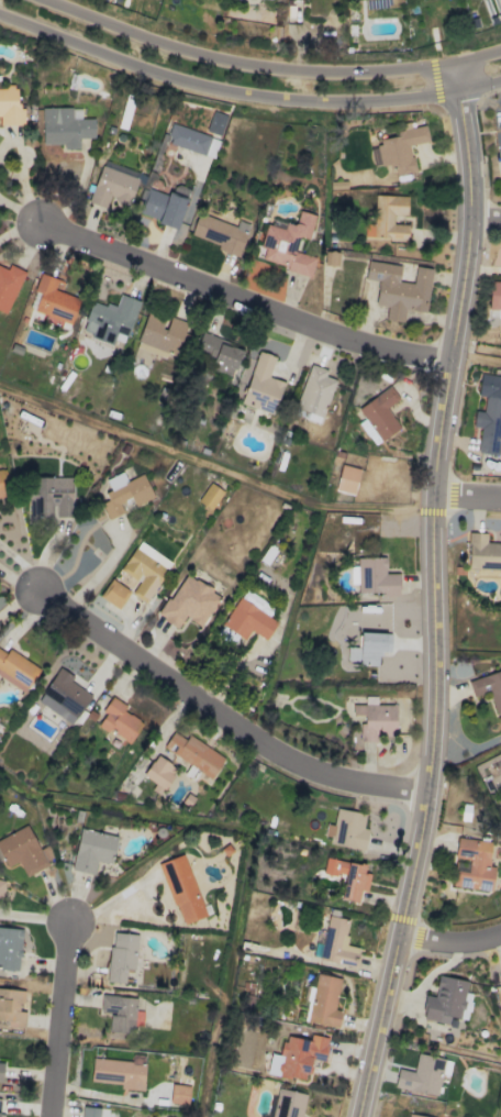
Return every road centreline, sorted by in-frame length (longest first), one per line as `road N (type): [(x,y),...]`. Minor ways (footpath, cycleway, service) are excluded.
road 1 (tertiary): [(453,63),(469,217),(431,518),(431,754),(356,1116)]
road 2 (tertiary): [(0,12),(199,86),(269,97),(436,97),(500,80)]
road 3 (tertiary): [(500,48),(453,63),(339,71),(209,55),(60,0)]
road 4 (residential): [(426,790),(349,781),(285,756),(41,591)]
road 5 (residential): [(449,360),(376,346),(44,224)]
road 6 (residential): [(52,1116),(70,924)]

